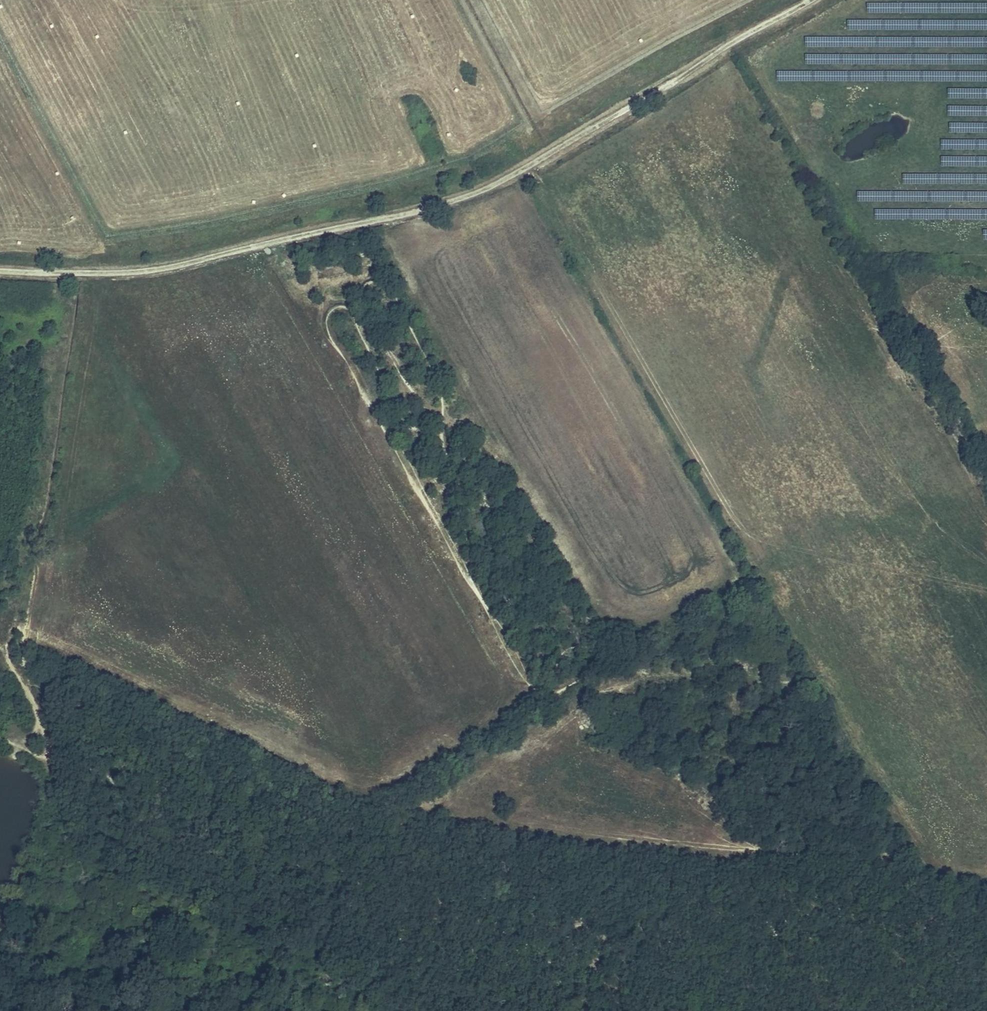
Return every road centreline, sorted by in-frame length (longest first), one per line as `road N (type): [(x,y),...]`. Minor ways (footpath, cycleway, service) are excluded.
road 1 (track): [(807,0),(527,166),(439,205),(172,267),(0,270)]
road 2 (track): [(12,630),(38,572),(157,476),(160,453),(72,312),(60,272)]

